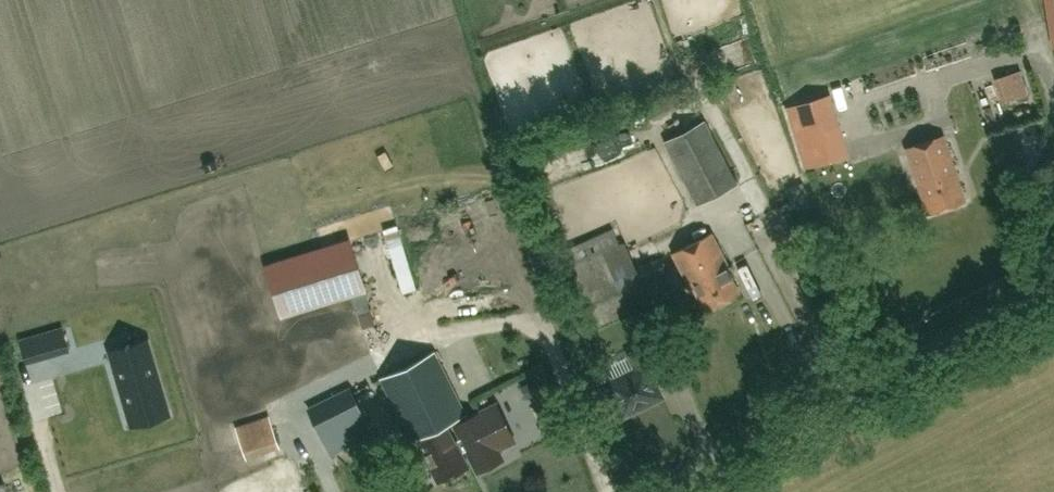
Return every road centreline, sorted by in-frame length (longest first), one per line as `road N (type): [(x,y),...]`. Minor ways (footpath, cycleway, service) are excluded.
road 1 (tertiary): [(648,491),(1053,288)]

